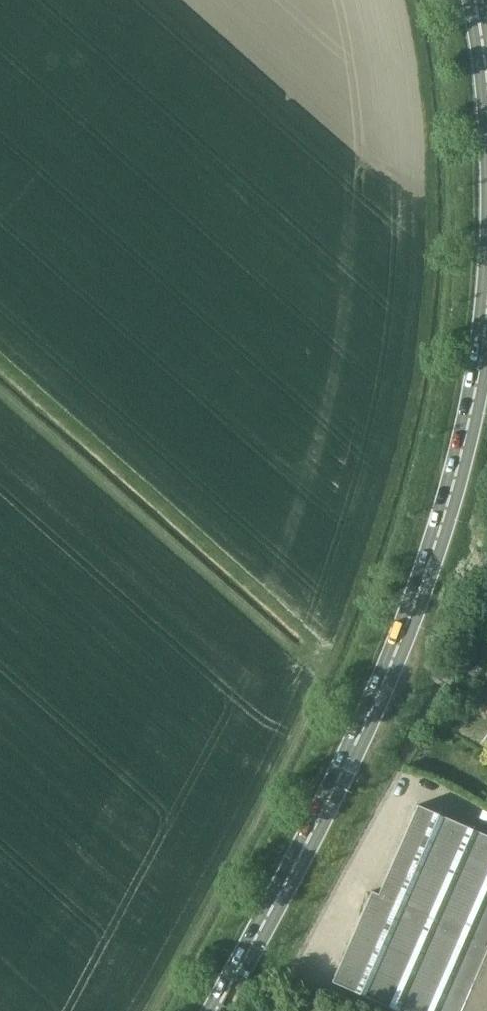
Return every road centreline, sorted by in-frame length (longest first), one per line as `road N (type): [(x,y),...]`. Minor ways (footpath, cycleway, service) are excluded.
road 1 (secondary): [(216,1010),(413,617),(477,393),(486,315)]

